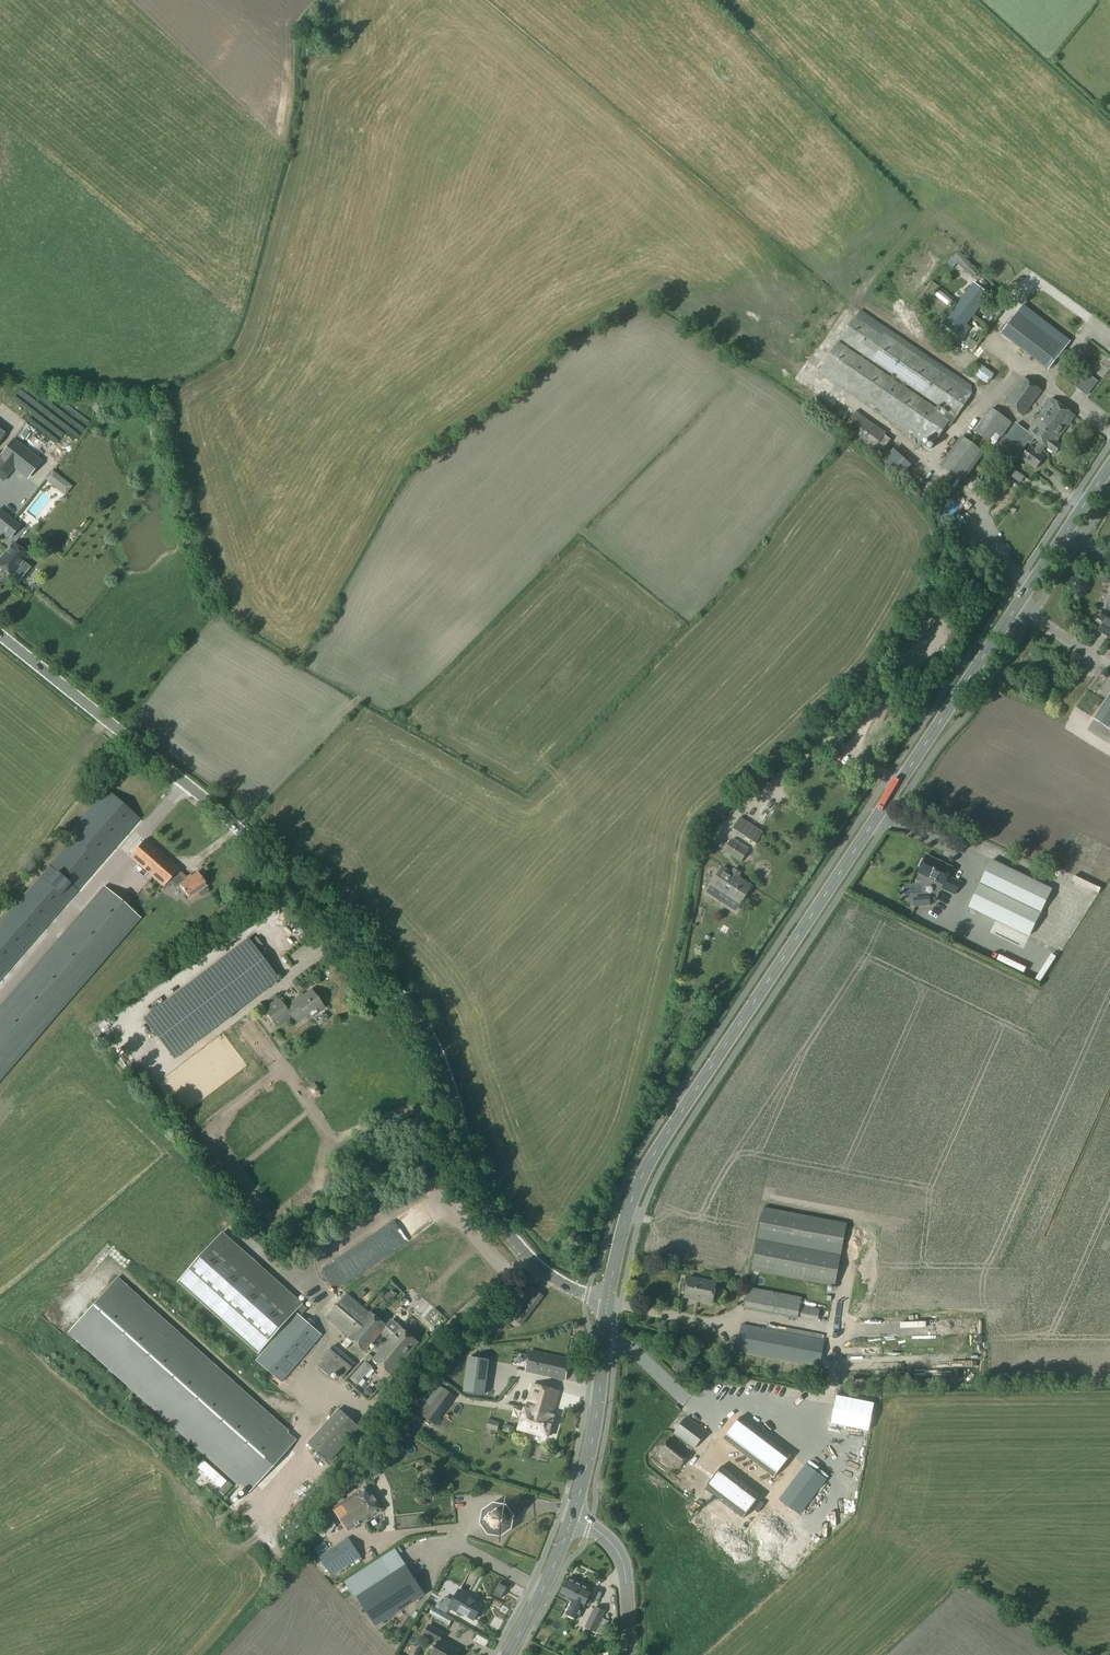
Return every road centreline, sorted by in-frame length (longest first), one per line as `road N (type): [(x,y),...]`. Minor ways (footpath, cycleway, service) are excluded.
road 1 (tertiary): [(607,1301),(625,1217),(653,1156),(1109,464)]
road 2 (tertiary): [(607,1301),(552,1278),(499,1221),(475,1179),(435,1047),(408,1006),(230,823),(0,636)]
road 3 (tertiary): [(571,1519),(595,1425),(607,1301)]
road 4 (tertiary): [(507,1654),(571,1519)]
road 5 (tertiary): [(631,1654),(622,1563),(589,1526)]

